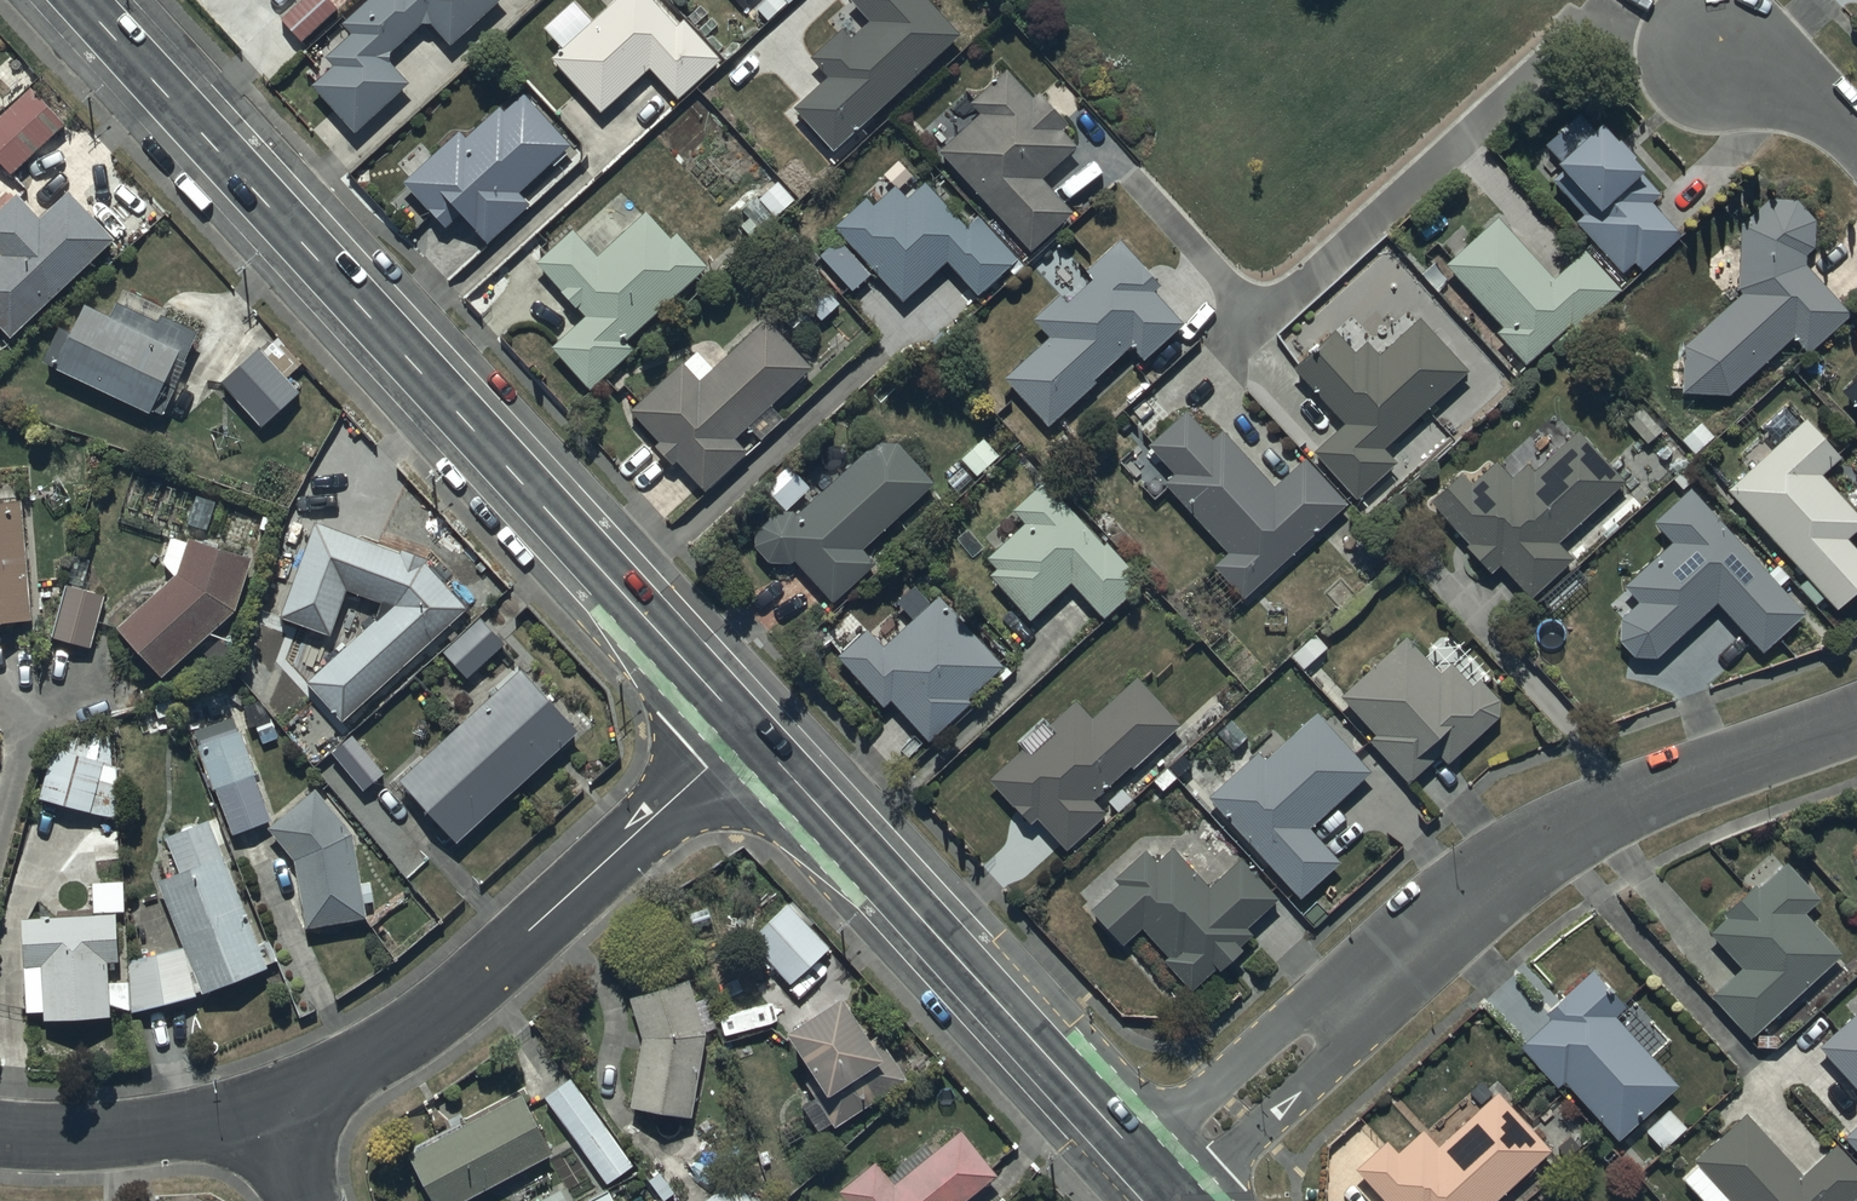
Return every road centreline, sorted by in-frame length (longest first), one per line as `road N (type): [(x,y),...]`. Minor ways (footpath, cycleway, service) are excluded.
road 1 (secondary): [(86,0),(753,729)]
road 2 (residential): [(272,1108),(426,1024),(753,729)]
road 3 (residential): [(1362,997),(1478,894),(1555,842),(1683,780),(1856,713)]
road 4 (secondary): [(753,729),(1135,1148)]
road 5 (residential): [(1135,1148),(1267,1038),(1362,997)]
road 6 (residential): [(0,1132),(192,1128),(272,1108)]
road 7 (residential): [(1362,997),(1307,1083),(1179,1197)]
road 8 (residential): [(1856,131),(1787,79),(1715,51)]

